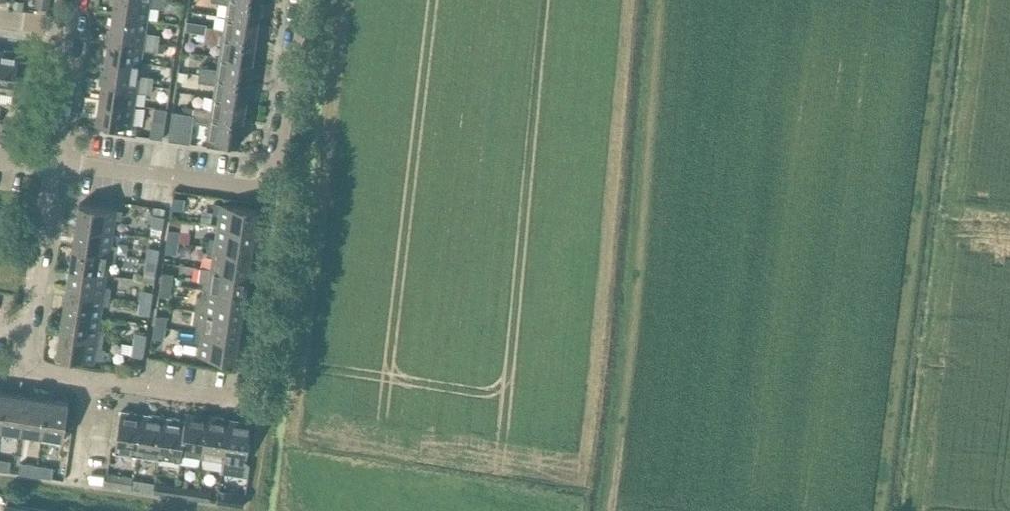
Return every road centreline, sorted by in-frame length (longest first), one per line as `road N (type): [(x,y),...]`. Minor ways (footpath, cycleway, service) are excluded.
road 1 (residential): [(298,0),(267,179),(254,190),(55,161)]
road 2 (residential): [(255,405),(26,368),(32,336)]
road 3 (residential): [(32,336),(55,161)]
road 4 (residential): [(55,161),(72,30)]

